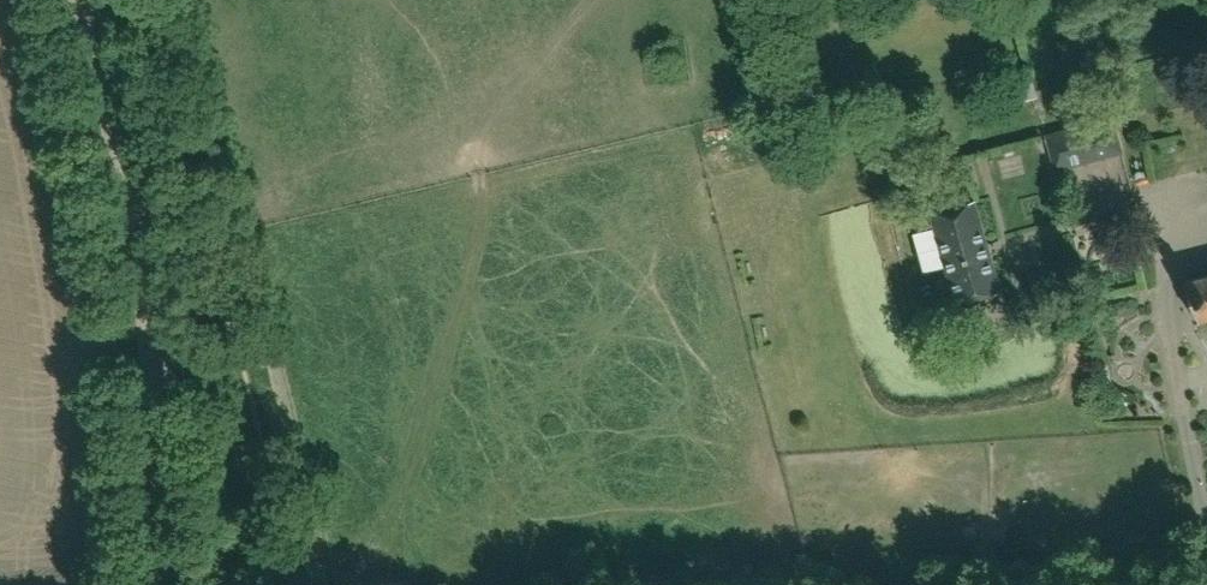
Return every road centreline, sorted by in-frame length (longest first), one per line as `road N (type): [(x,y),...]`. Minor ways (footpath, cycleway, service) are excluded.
road 1 (unclassified): [(89,0),(141,247),(161,584)]

